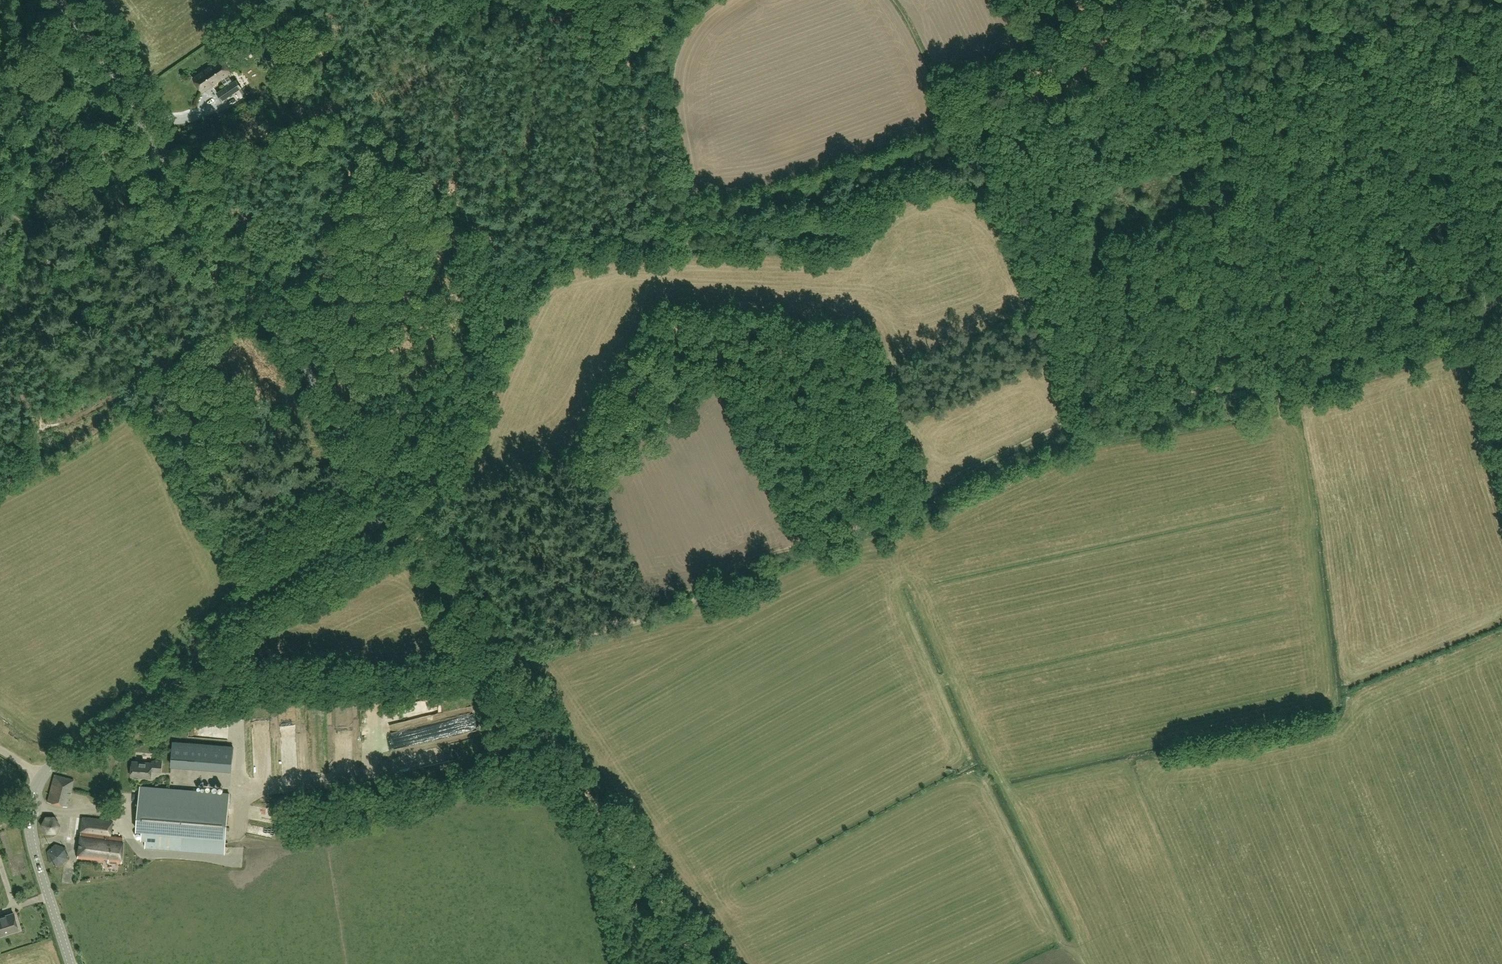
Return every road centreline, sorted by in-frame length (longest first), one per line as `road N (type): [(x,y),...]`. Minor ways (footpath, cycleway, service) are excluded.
road 1 (tertiary): [(42,776),(164,687),(228,613),(342,548),(383,502),(379,479),(58,0)]
road 2 (track): [(702,963),(498,654)]
road 3 (tertiary): [(70,963),(35,853),(30,804),(42,776)]
road 4 (track): [(498,654),(403,514),(383,502)]
road 5 (unclassified): [(1501,436),(1474,343),(1481,309),(1501,294)]

